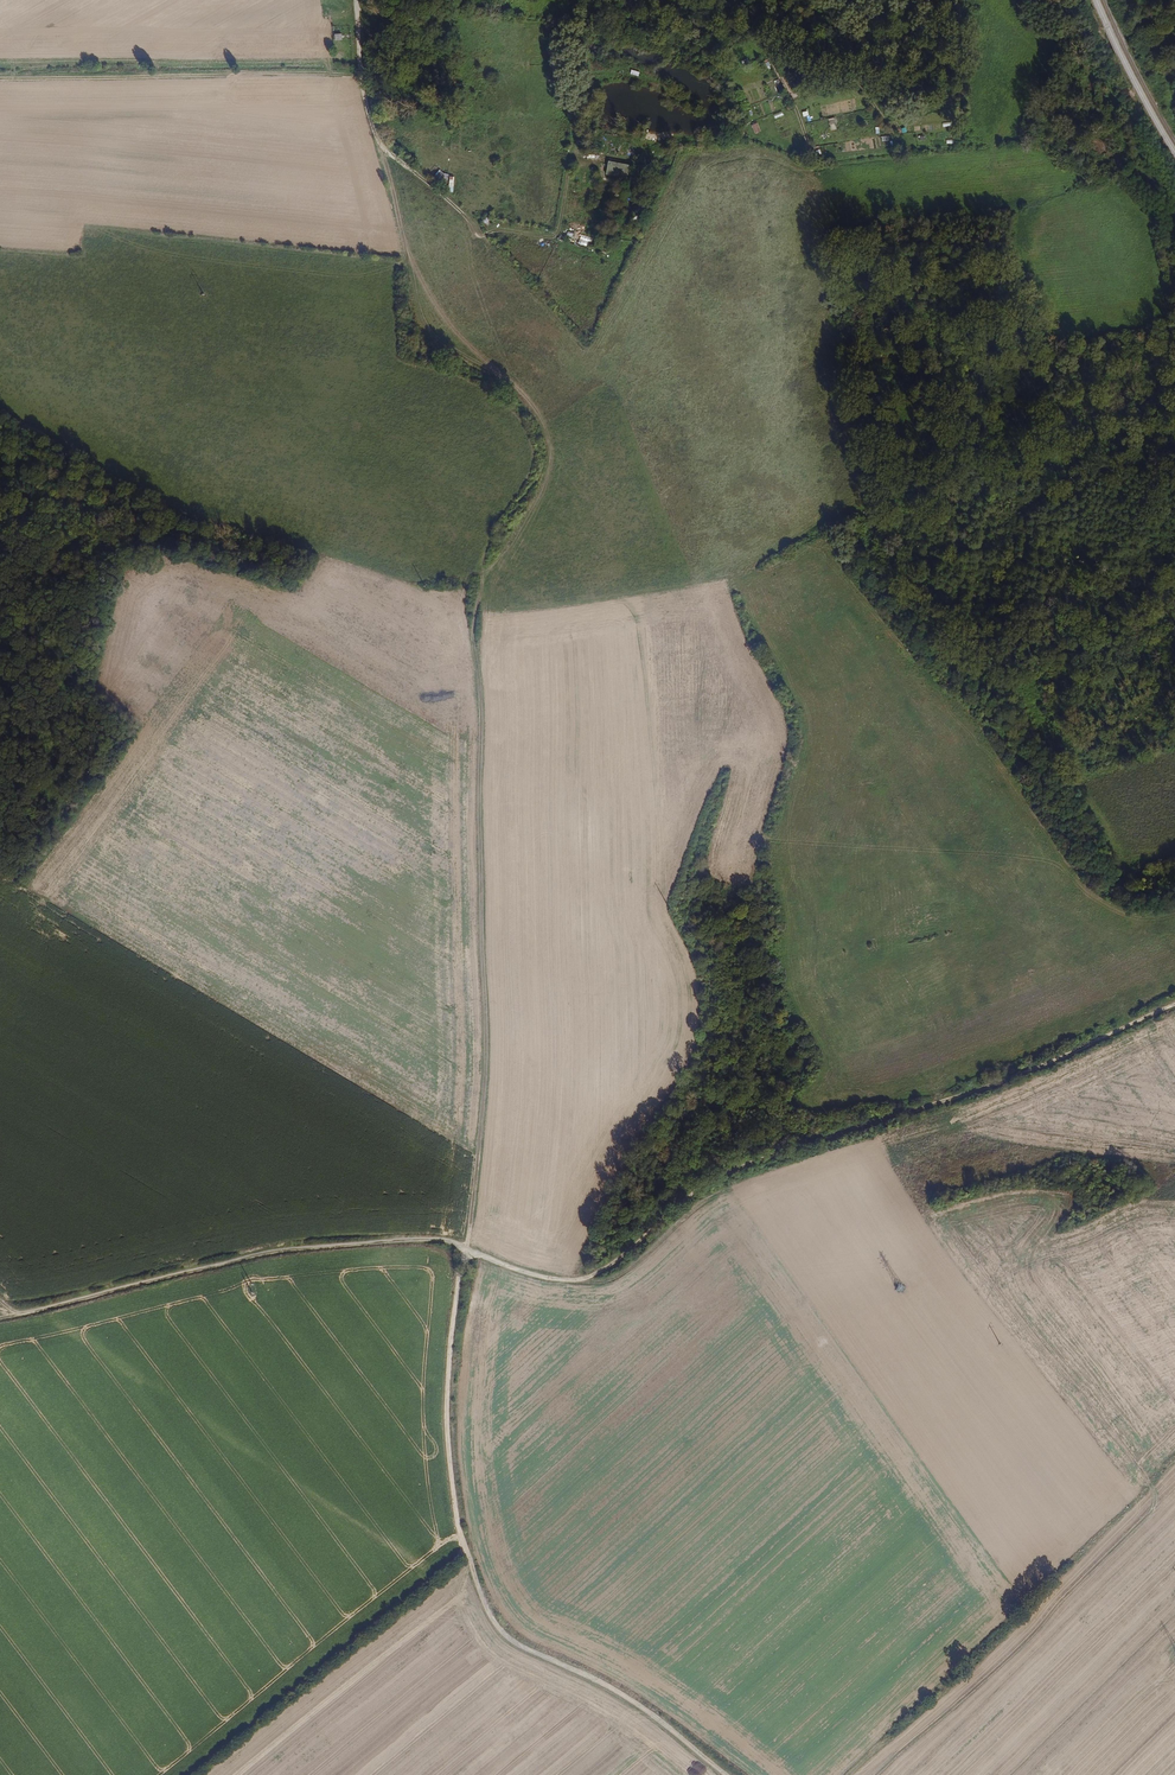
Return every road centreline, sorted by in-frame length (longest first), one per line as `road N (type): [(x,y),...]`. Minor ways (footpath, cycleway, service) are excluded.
road 1 (track): [(366,102),(415,268),(469,344),(535,408),(550,444),(529,520),(483,583),(475,610),(488,1044),(468,1250)]
road 2 (track): [(1174,1004),(1049,1068),(719,1176),(632,1248),(578,1280),(468,1250)]
road 3 (track): [(468,1250),(451,1342),(448,1441),(461,1538),(492,1619),(511,1640),(651,1713),(728,1774)]
road 4 (track): [(468,1250),(432,1238),(293,1250),(19,1315)]
road 5 (track): [(362,74),(0,79)]
road 6 (track): [(1174,873),(1126,878),(1013,684)]
road 7 (track): [(742,0),(793,98),(810,155)]
road 8 (track): [(378,135),(484,234)]

